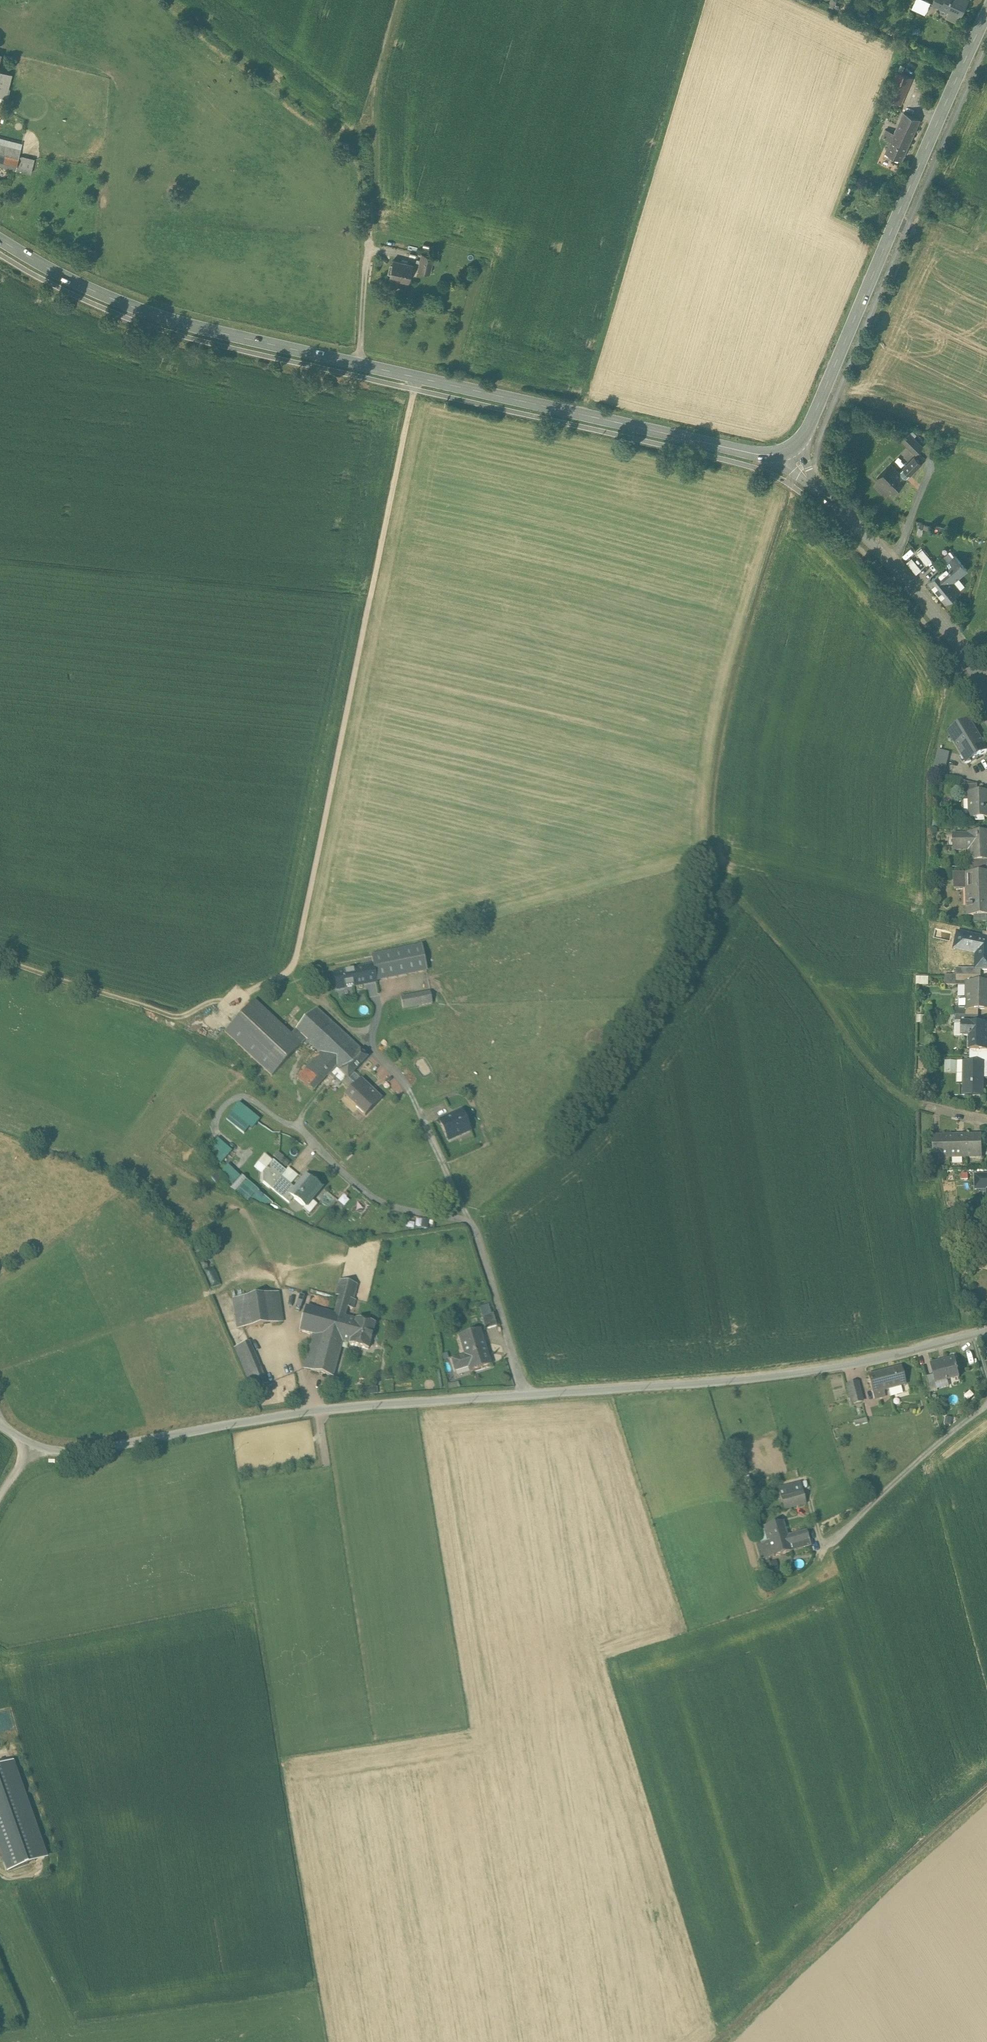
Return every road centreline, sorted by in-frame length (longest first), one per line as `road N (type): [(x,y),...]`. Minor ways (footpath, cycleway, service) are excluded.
road 1 (secondary): [(0,239),(108,297),(183,323),(751,453),(791,450)]
road 2 (unclassified): [(0,1422),(32,1445),(79,1451),(381,1402),(670,1384)]
road 3 (track): [(294,971),(417,377)]
road 4 (secondary): [(986,15),(816,411),(791,450)]
road 5 (track): [(986,1789),(715,2041)]
road 6 (residential): [(670,1384),(811,1372),(986,1331)]
road 7 (track): [(0,962),(169,1016),(294,971)]
road 8 (residential): [(791,450),(912,582),(986,686)]
road 9 (track): [(398,0),(374,108),(370,229)]

